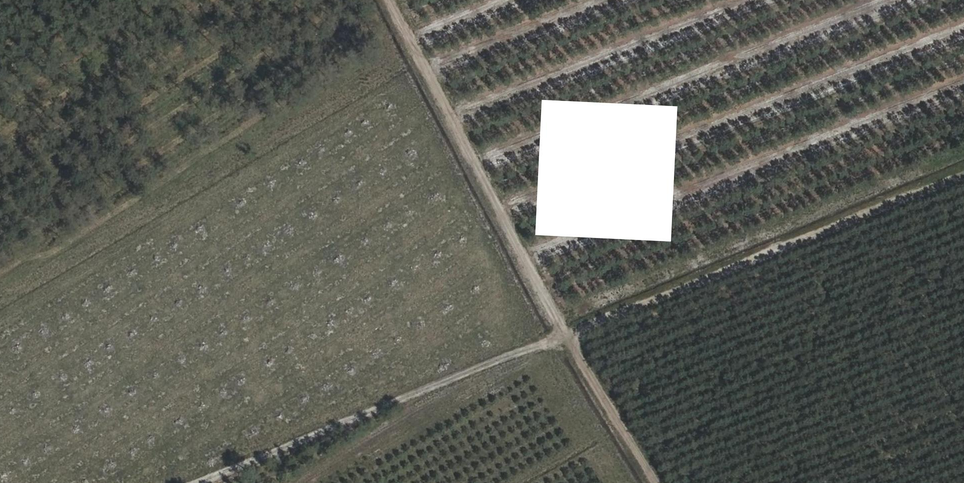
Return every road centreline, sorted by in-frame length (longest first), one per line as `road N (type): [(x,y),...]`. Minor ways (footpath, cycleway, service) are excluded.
road 1 (track): [(963,172),(203,482)]
road 2 (track): [(392,0),(566,336),(655,482)]

